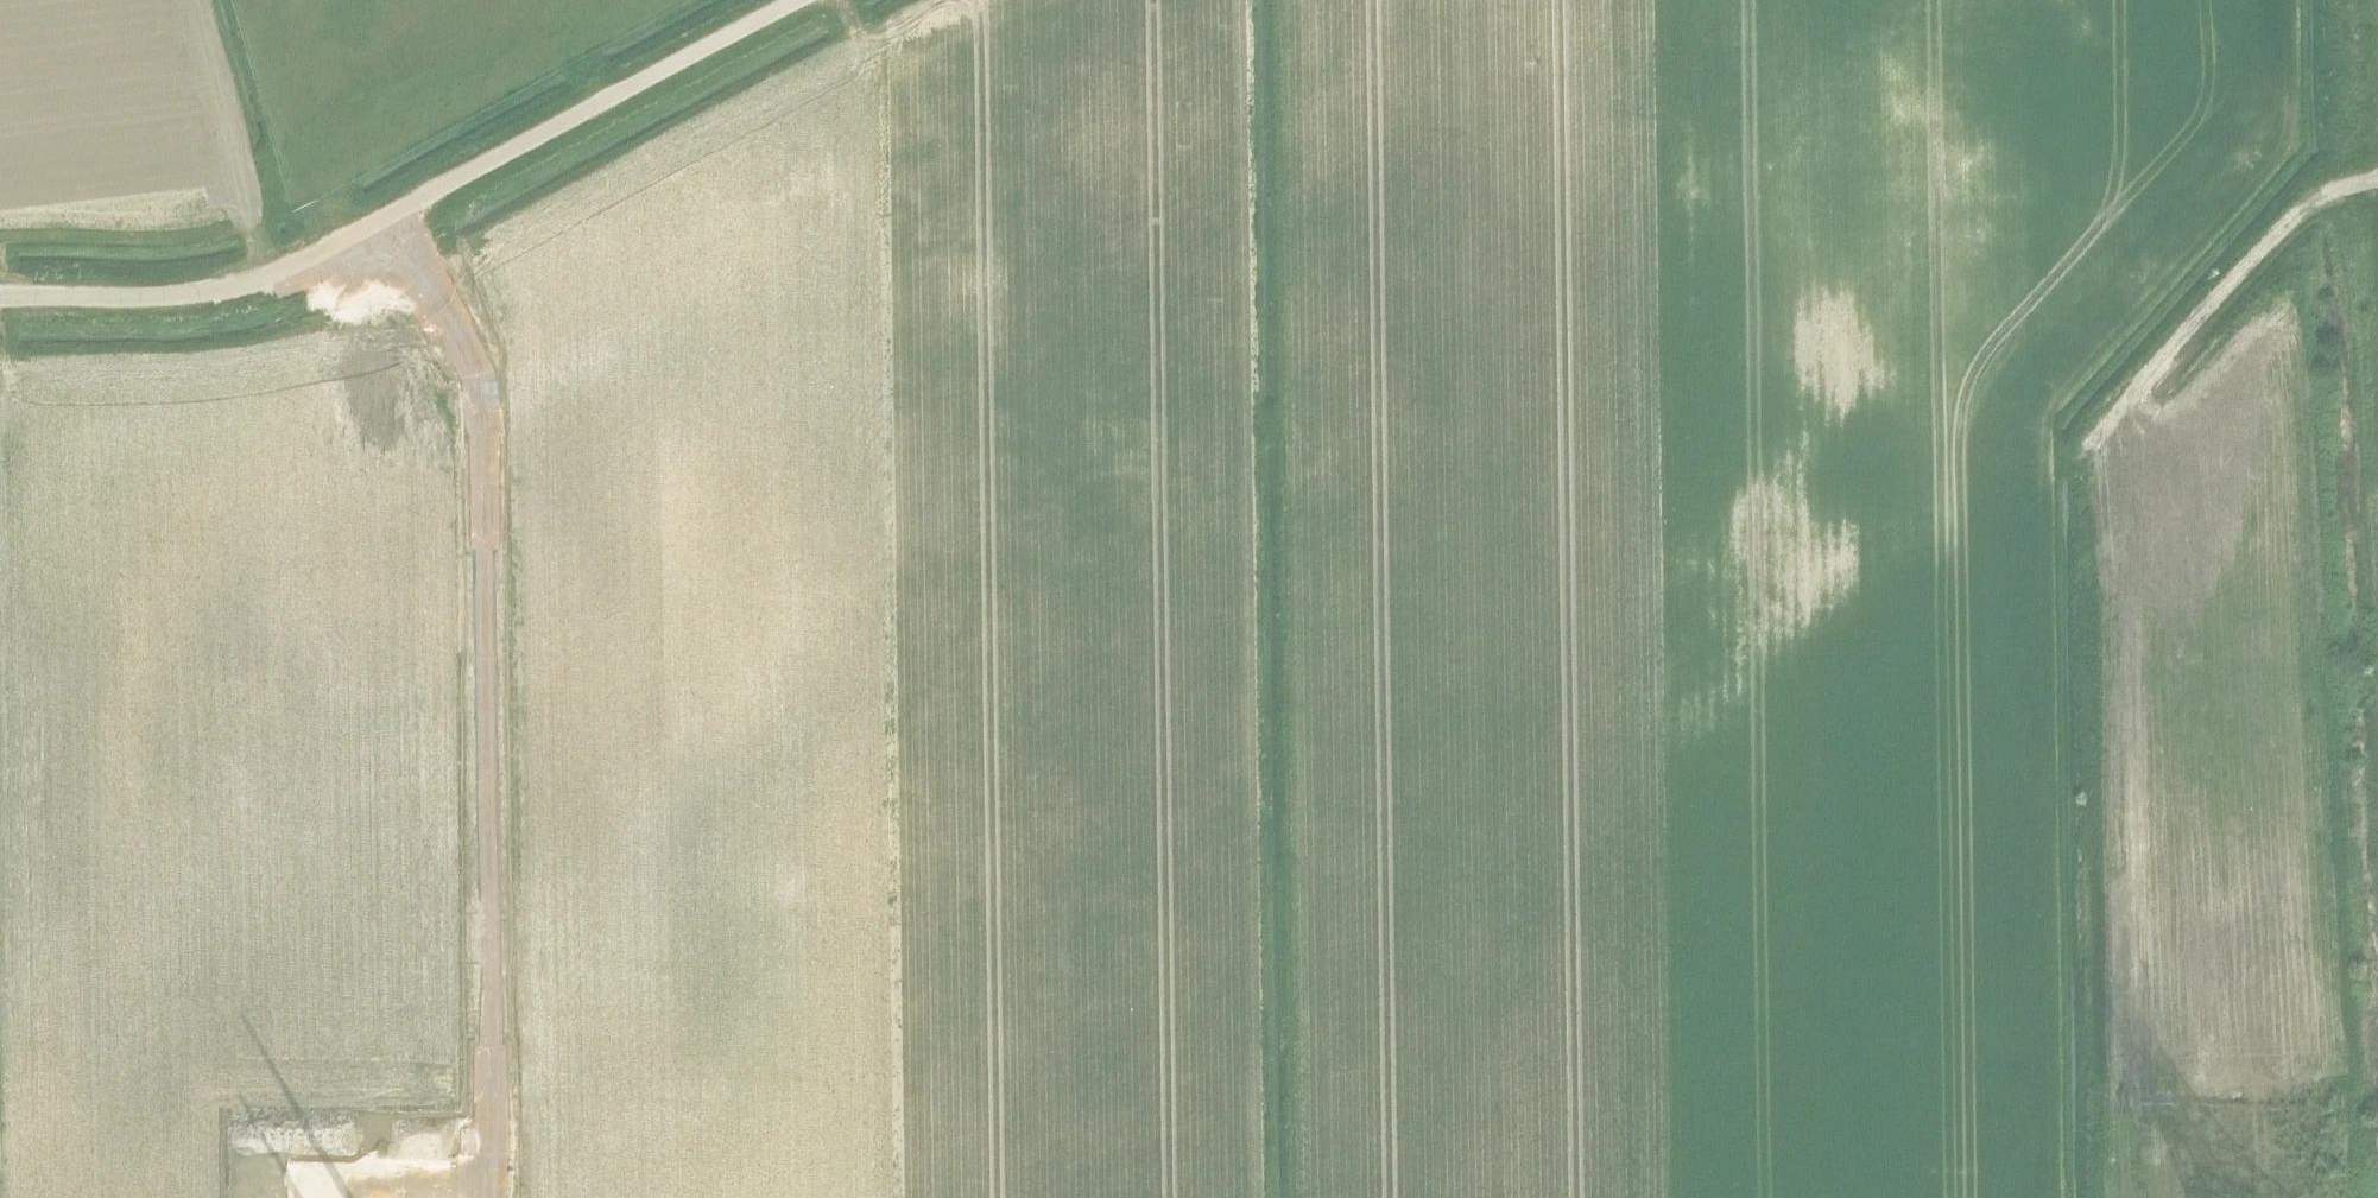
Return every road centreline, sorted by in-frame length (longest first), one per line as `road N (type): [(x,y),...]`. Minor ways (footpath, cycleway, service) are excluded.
road 1 (unclassified): [(0,299),(158,299),(228,288),(305,262),(815,0)]

